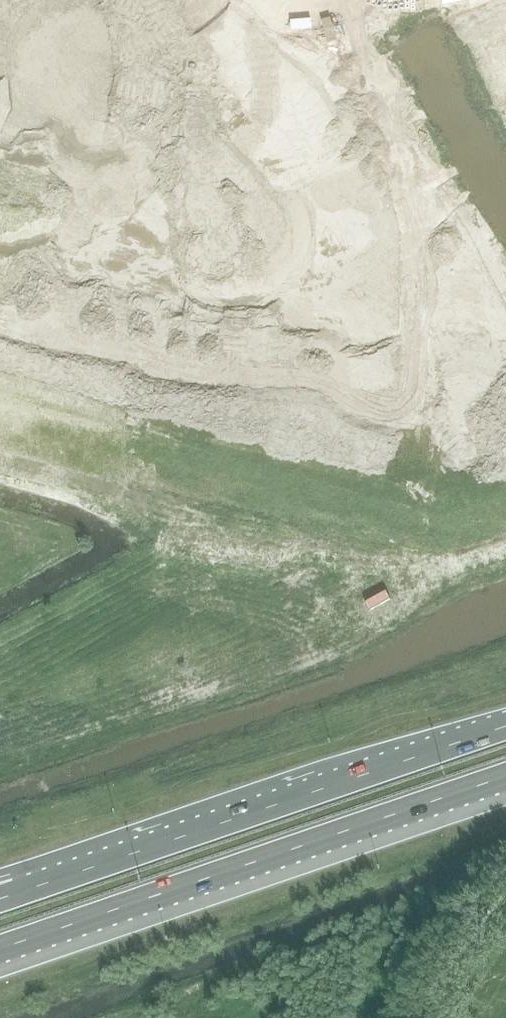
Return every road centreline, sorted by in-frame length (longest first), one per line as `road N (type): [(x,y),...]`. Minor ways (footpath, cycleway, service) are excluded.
road 1 (trunk): [(0,949),(505,777)]
road 2 (trunk): [(505,727),(22,891)]
road 3 (track): [(143,0),(222,206)]

